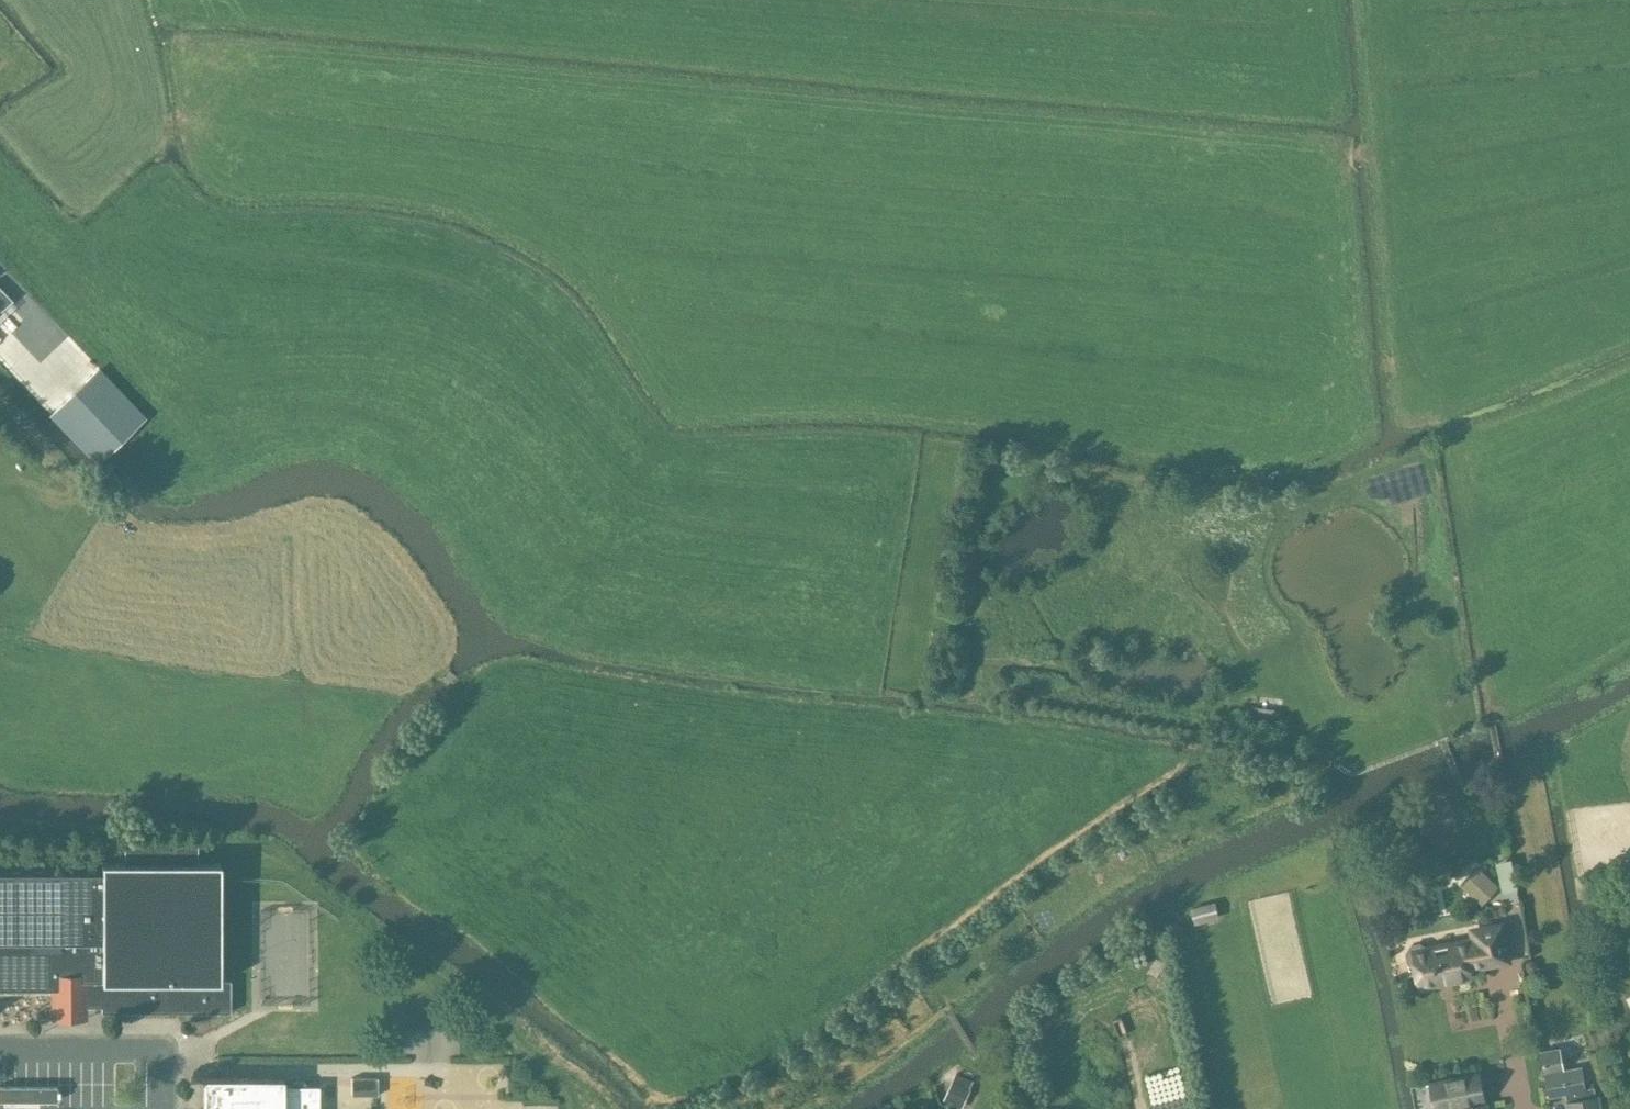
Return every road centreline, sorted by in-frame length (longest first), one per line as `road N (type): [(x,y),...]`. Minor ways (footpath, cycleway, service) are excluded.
road 1 (residential): [(0,1045),(169,1048),(169,1108)]

